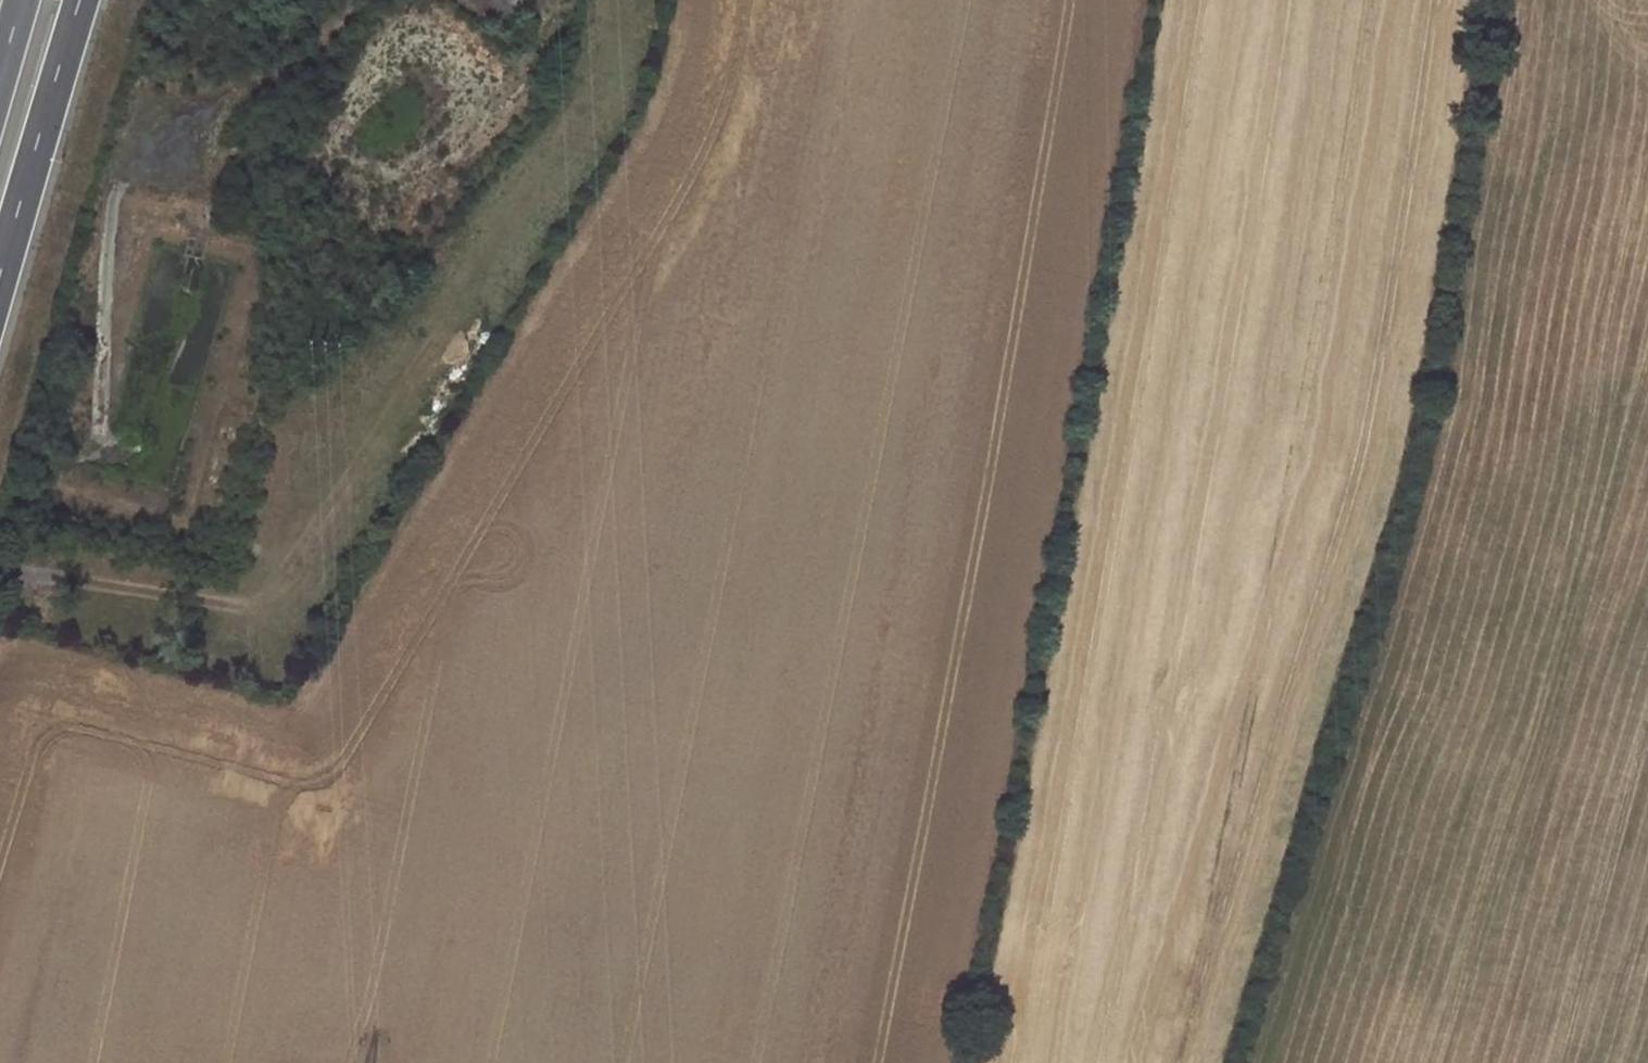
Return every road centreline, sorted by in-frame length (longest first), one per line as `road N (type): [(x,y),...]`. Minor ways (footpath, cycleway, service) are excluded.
road 1 (trunk): [(0,276),(83,0)]

